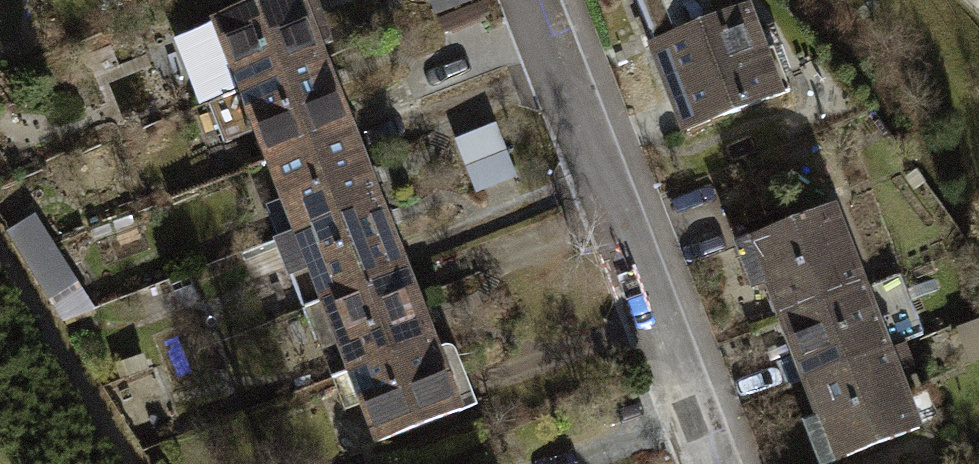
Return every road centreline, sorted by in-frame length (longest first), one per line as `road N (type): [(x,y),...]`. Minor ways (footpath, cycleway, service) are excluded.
road 1 (residential): [(536,0),(719,463)]

